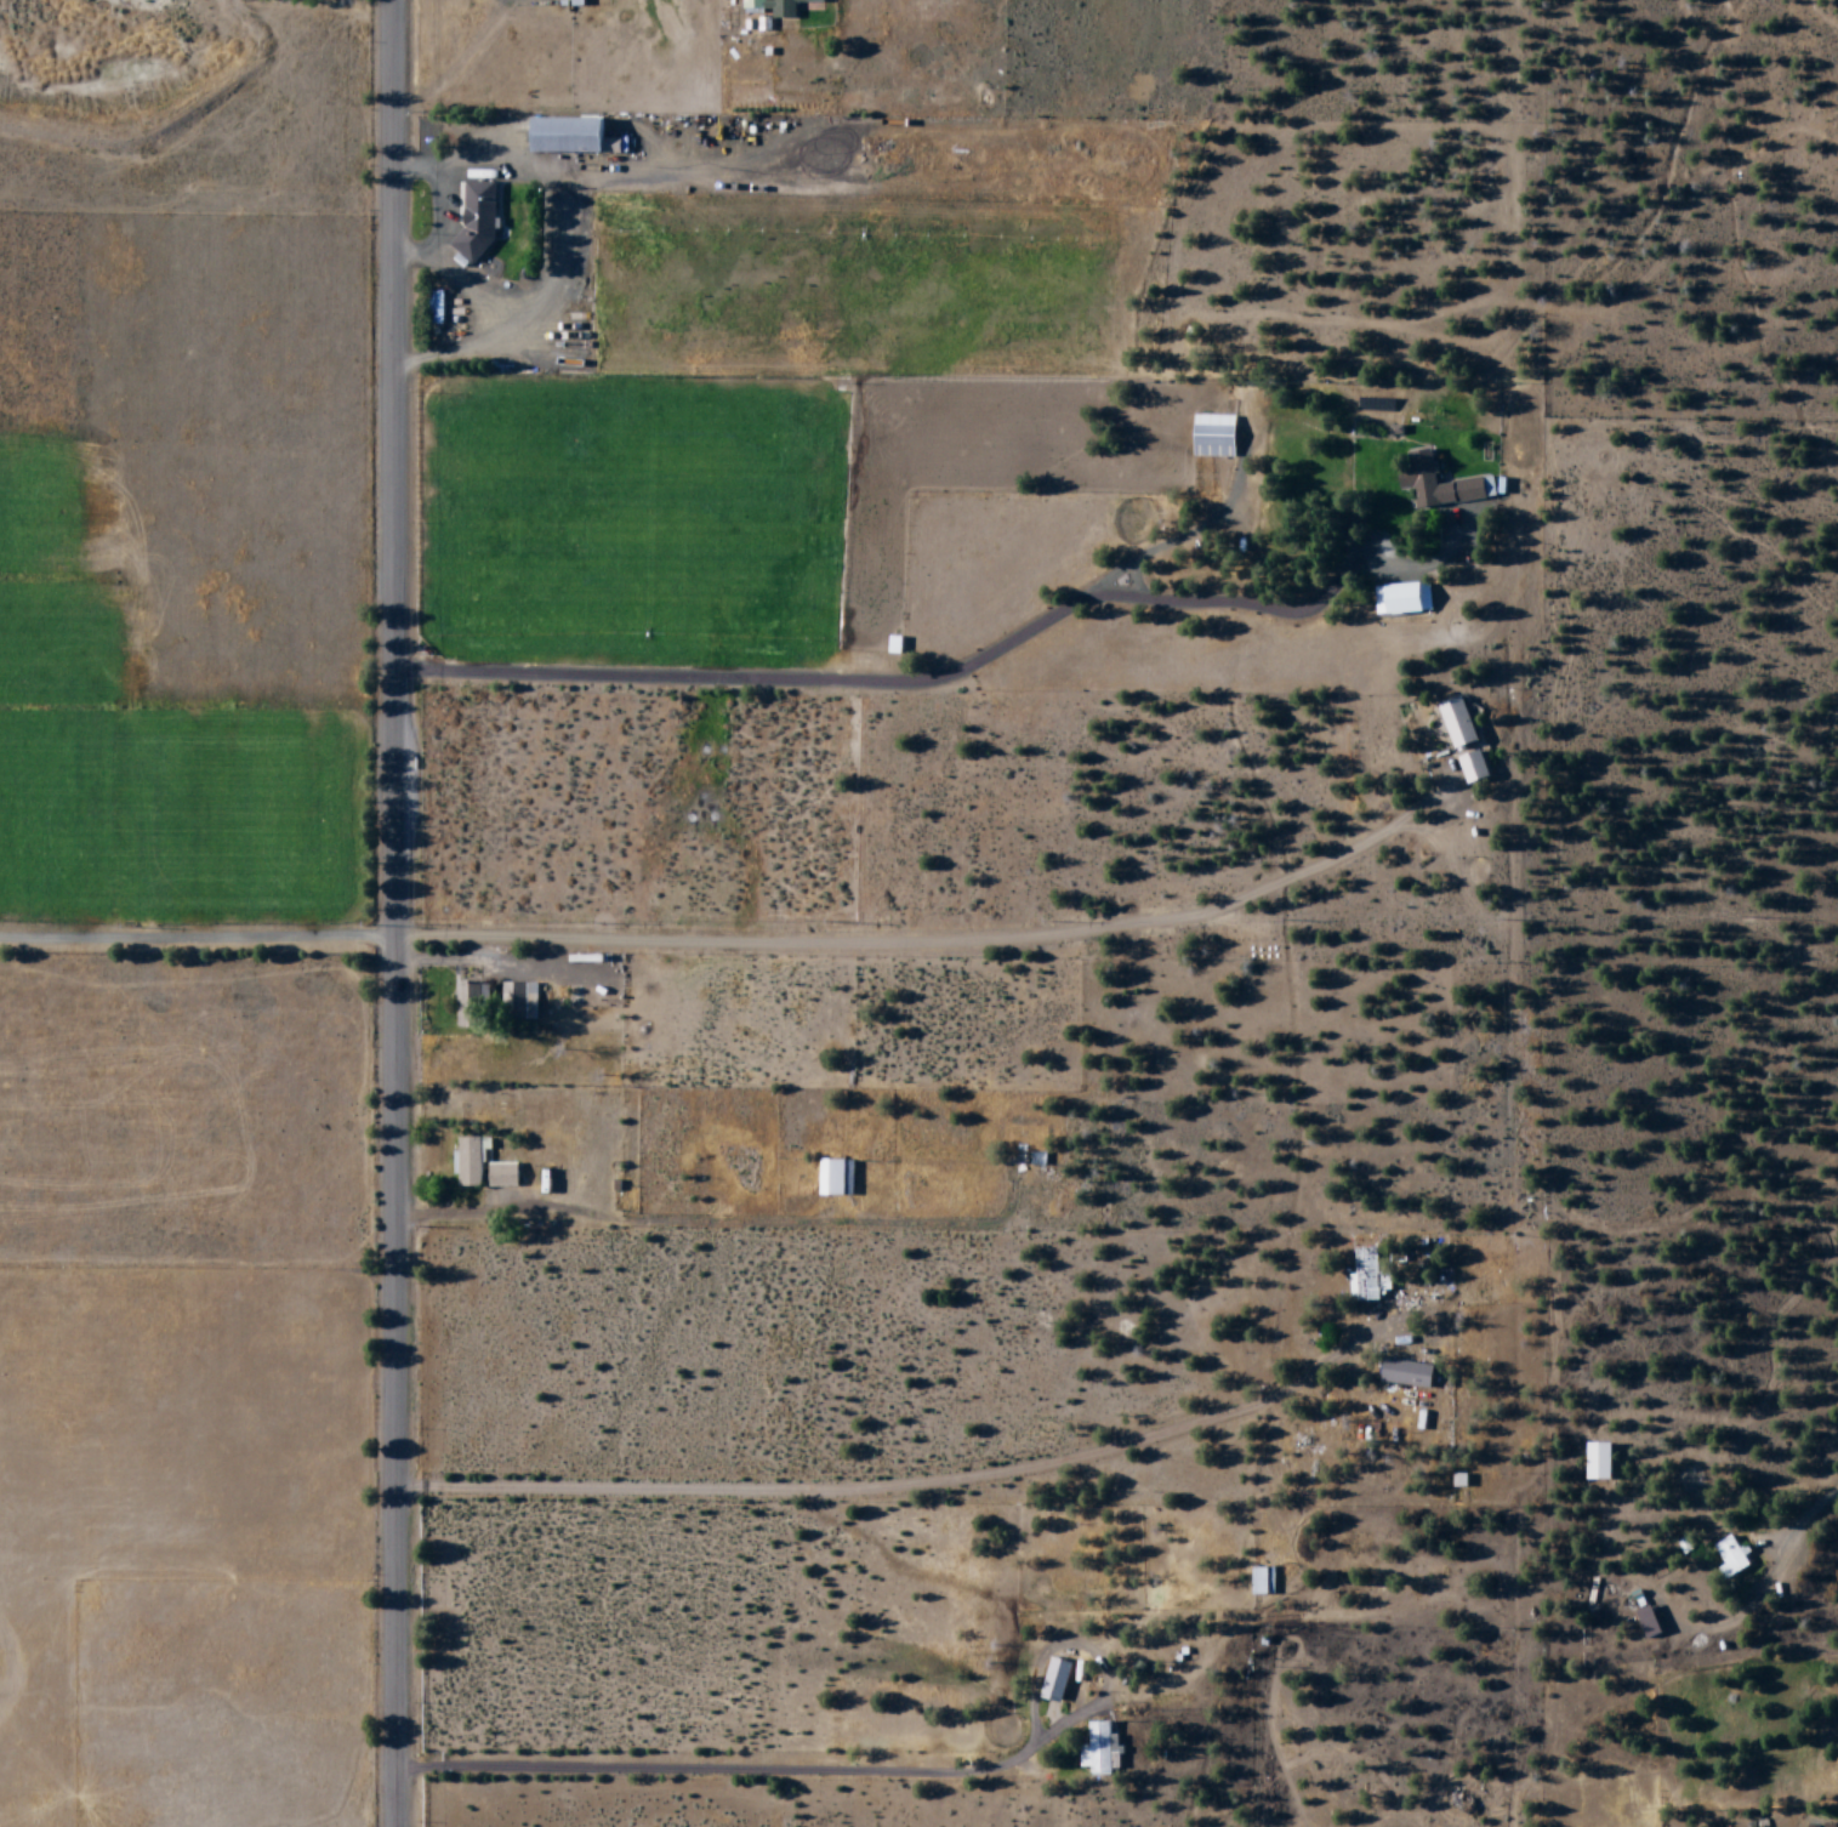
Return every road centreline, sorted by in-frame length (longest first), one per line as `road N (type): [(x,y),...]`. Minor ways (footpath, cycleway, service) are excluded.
road 1 (residential): [(404,1826),(388,0)]
road 2 (residential): [(1837,1497),(1799,1526),(1759,1598),(1736,1618),(1698,1629)]

